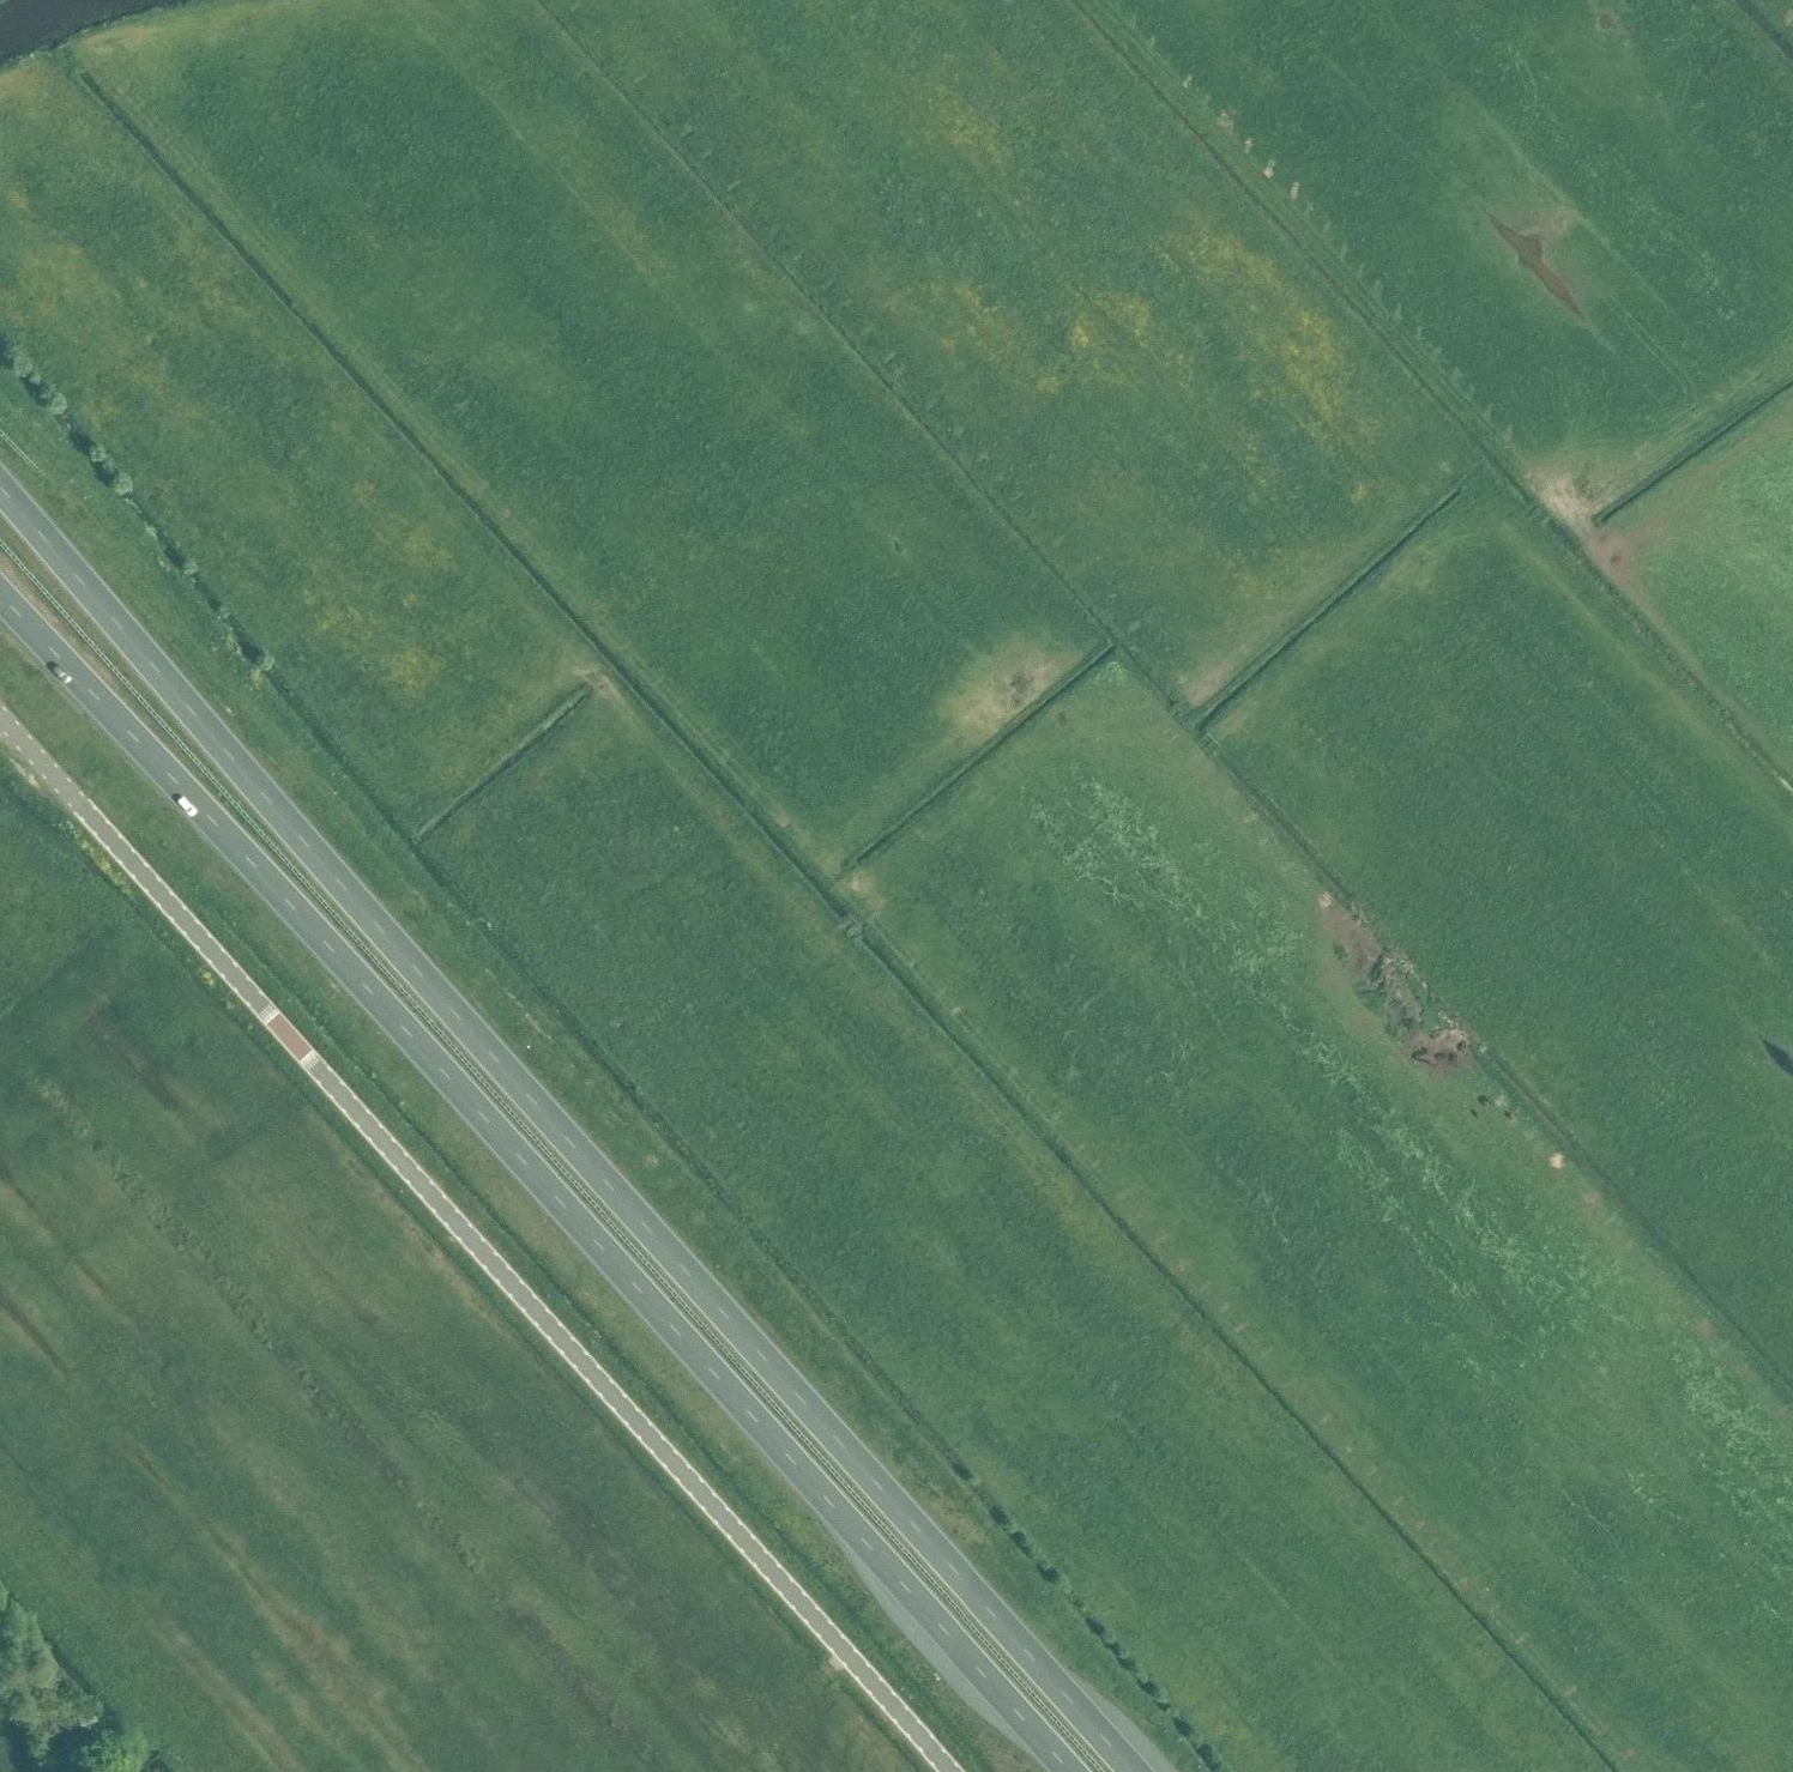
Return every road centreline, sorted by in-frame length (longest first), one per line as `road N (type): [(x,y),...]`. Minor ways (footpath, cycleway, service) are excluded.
road 1 (trunk): [(1136,1771),(342,884),(0,487)]
road 2 (trunk): [(0,592),(306,919),(1071,1771)]
road 3 (unclassified): [(955,1771),(0,715)]

